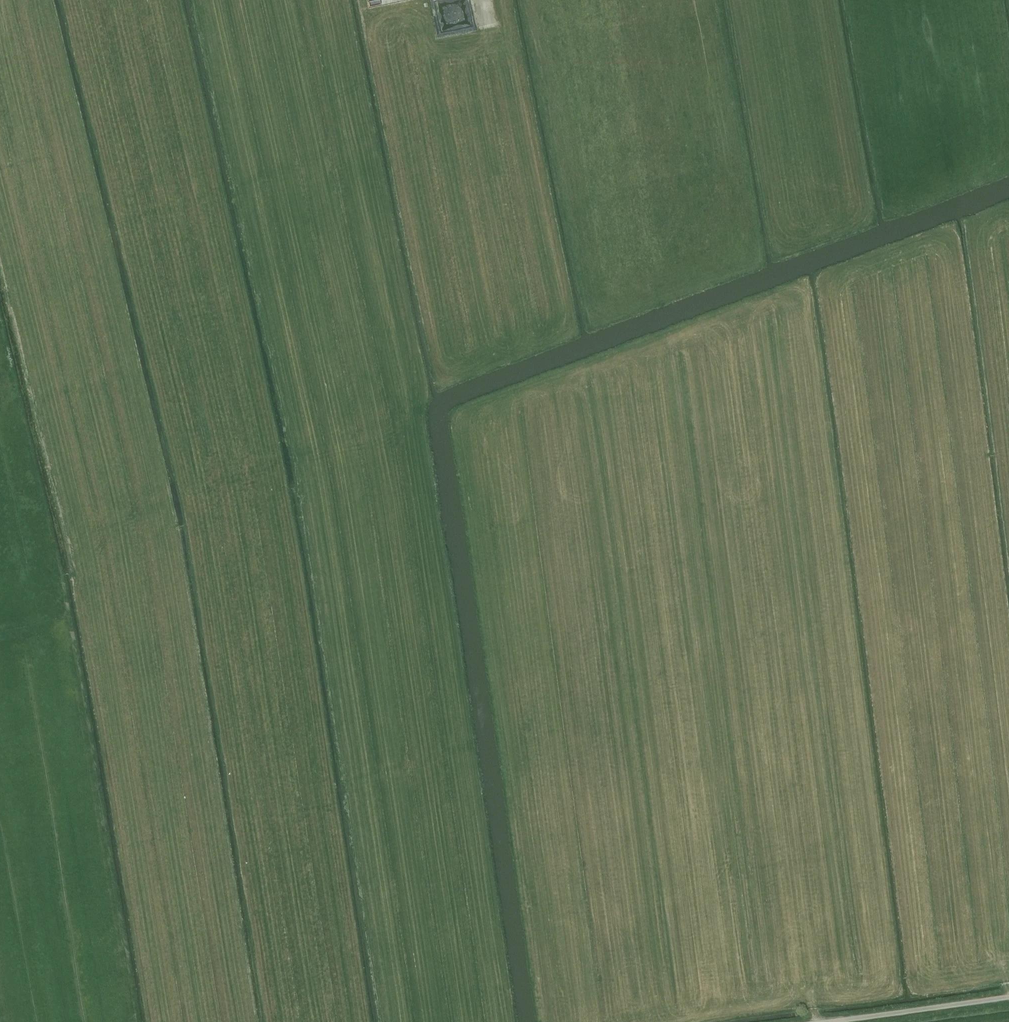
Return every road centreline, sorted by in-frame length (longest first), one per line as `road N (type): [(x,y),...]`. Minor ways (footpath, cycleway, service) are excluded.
road 1 (unclassified): [(862,1021),(1008,1005)]

